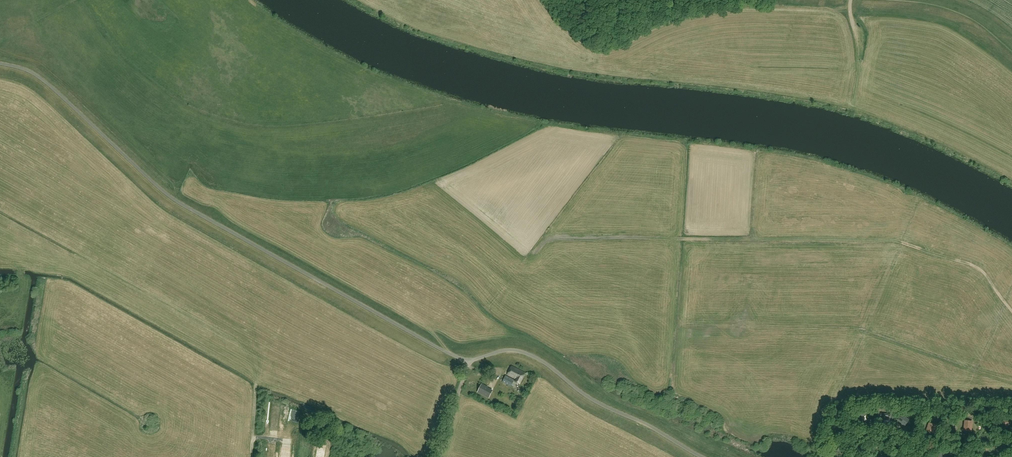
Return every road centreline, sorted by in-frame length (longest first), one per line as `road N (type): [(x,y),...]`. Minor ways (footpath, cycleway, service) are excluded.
road 1 (unclassified): [(701,456),(599,404),(531,355),(454,356),(187,208),(42,79),(0,64)]
road 2 (track): [(985,456),(962,441),(872,451),(856,442),(856,424)]

